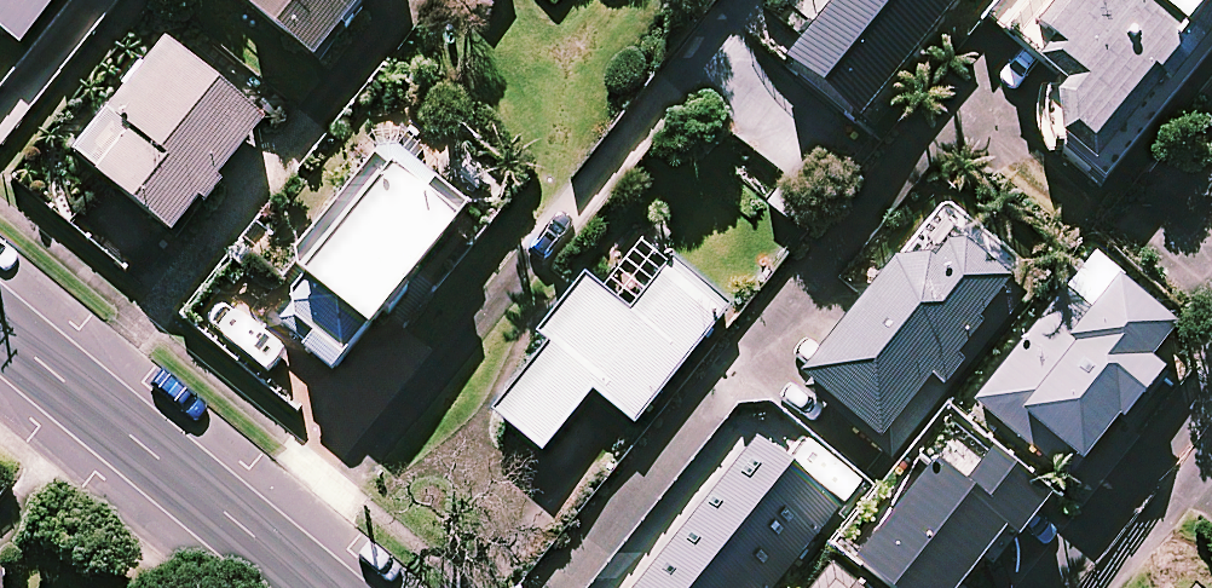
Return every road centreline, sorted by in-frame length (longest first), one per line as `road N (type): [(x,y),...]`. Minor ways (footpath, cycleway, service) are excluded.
road 1 (tertiary): [(0,331),(318,587)]

